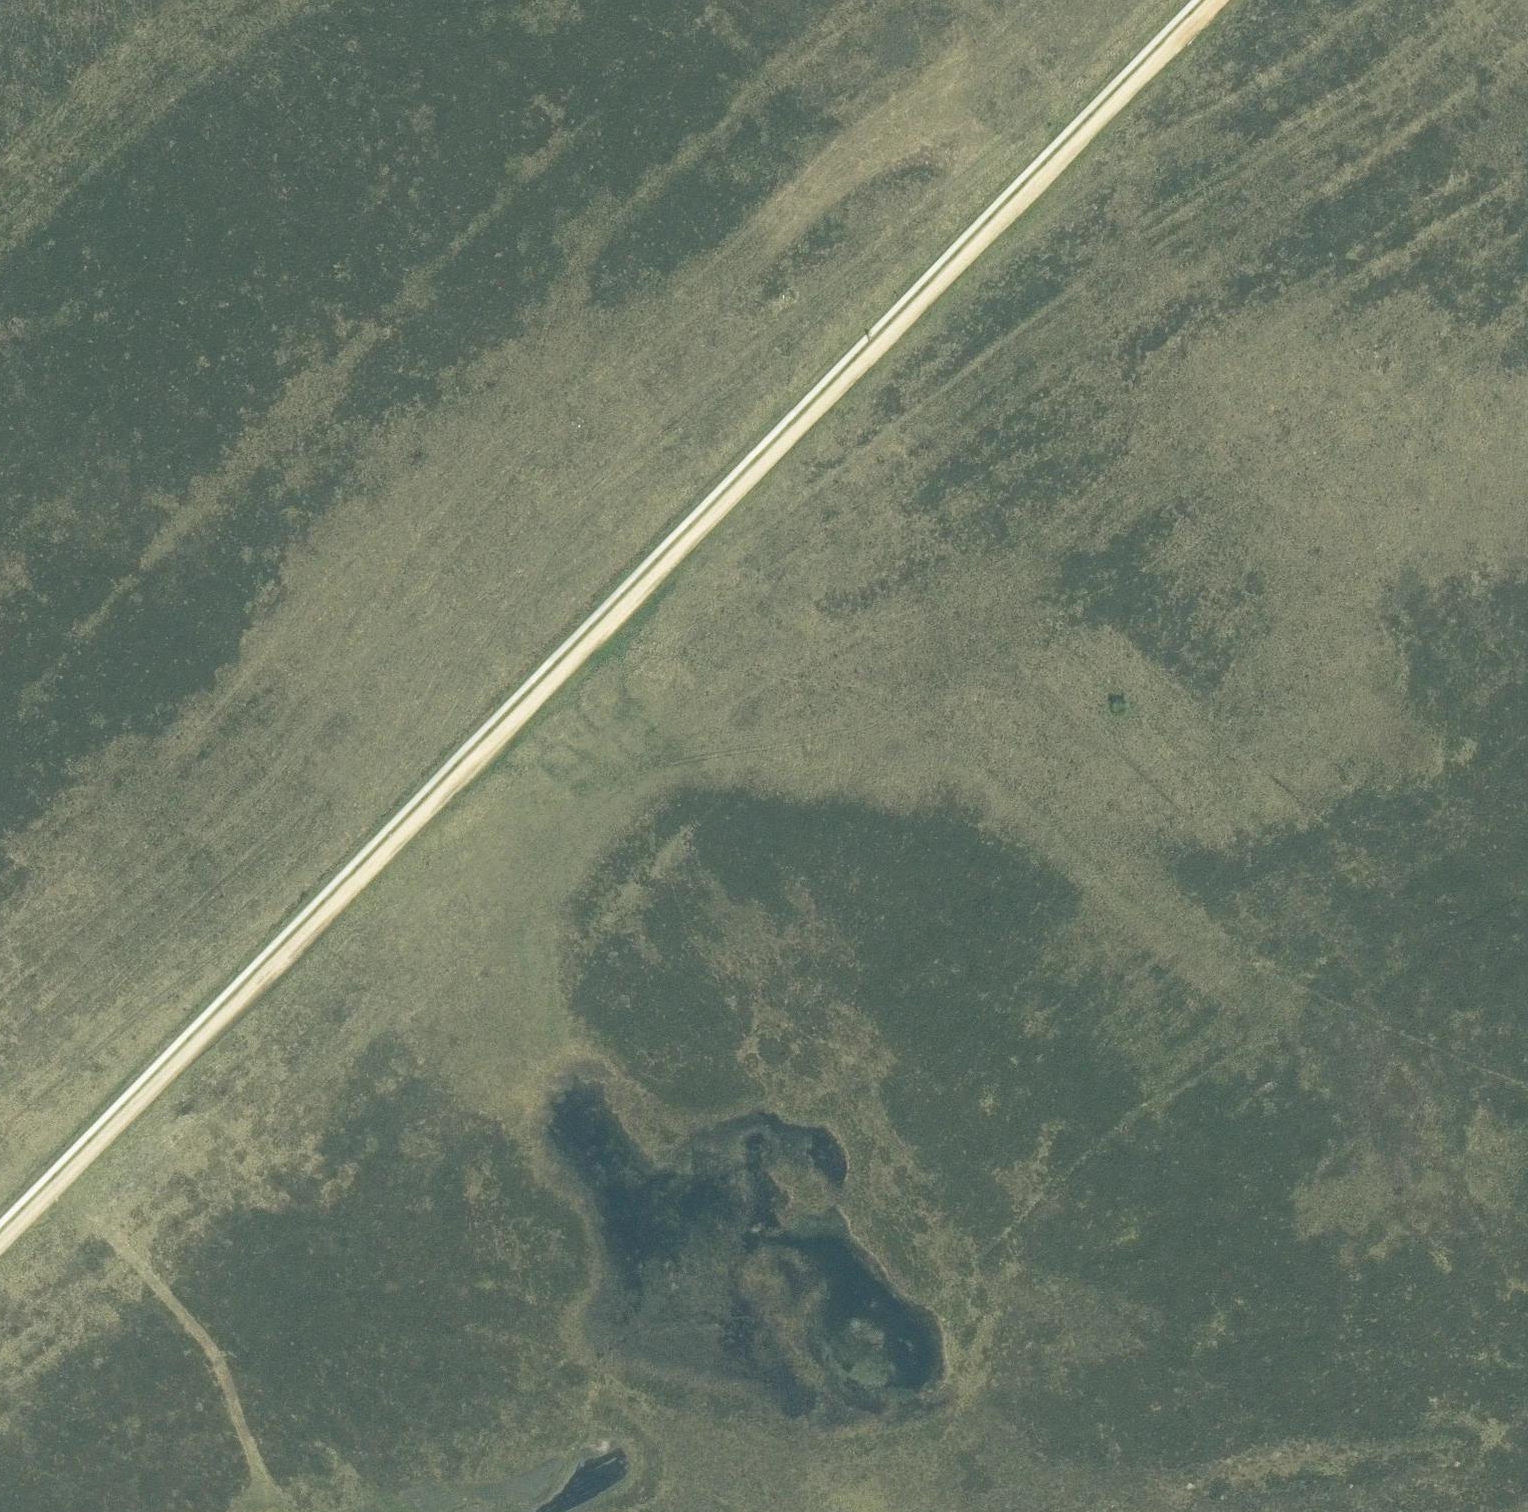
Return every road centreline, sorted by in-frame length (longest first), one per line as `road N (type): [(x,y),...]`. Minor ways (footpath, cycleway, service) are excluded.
road 1 (track): [(0,1240),(1214,0)]

